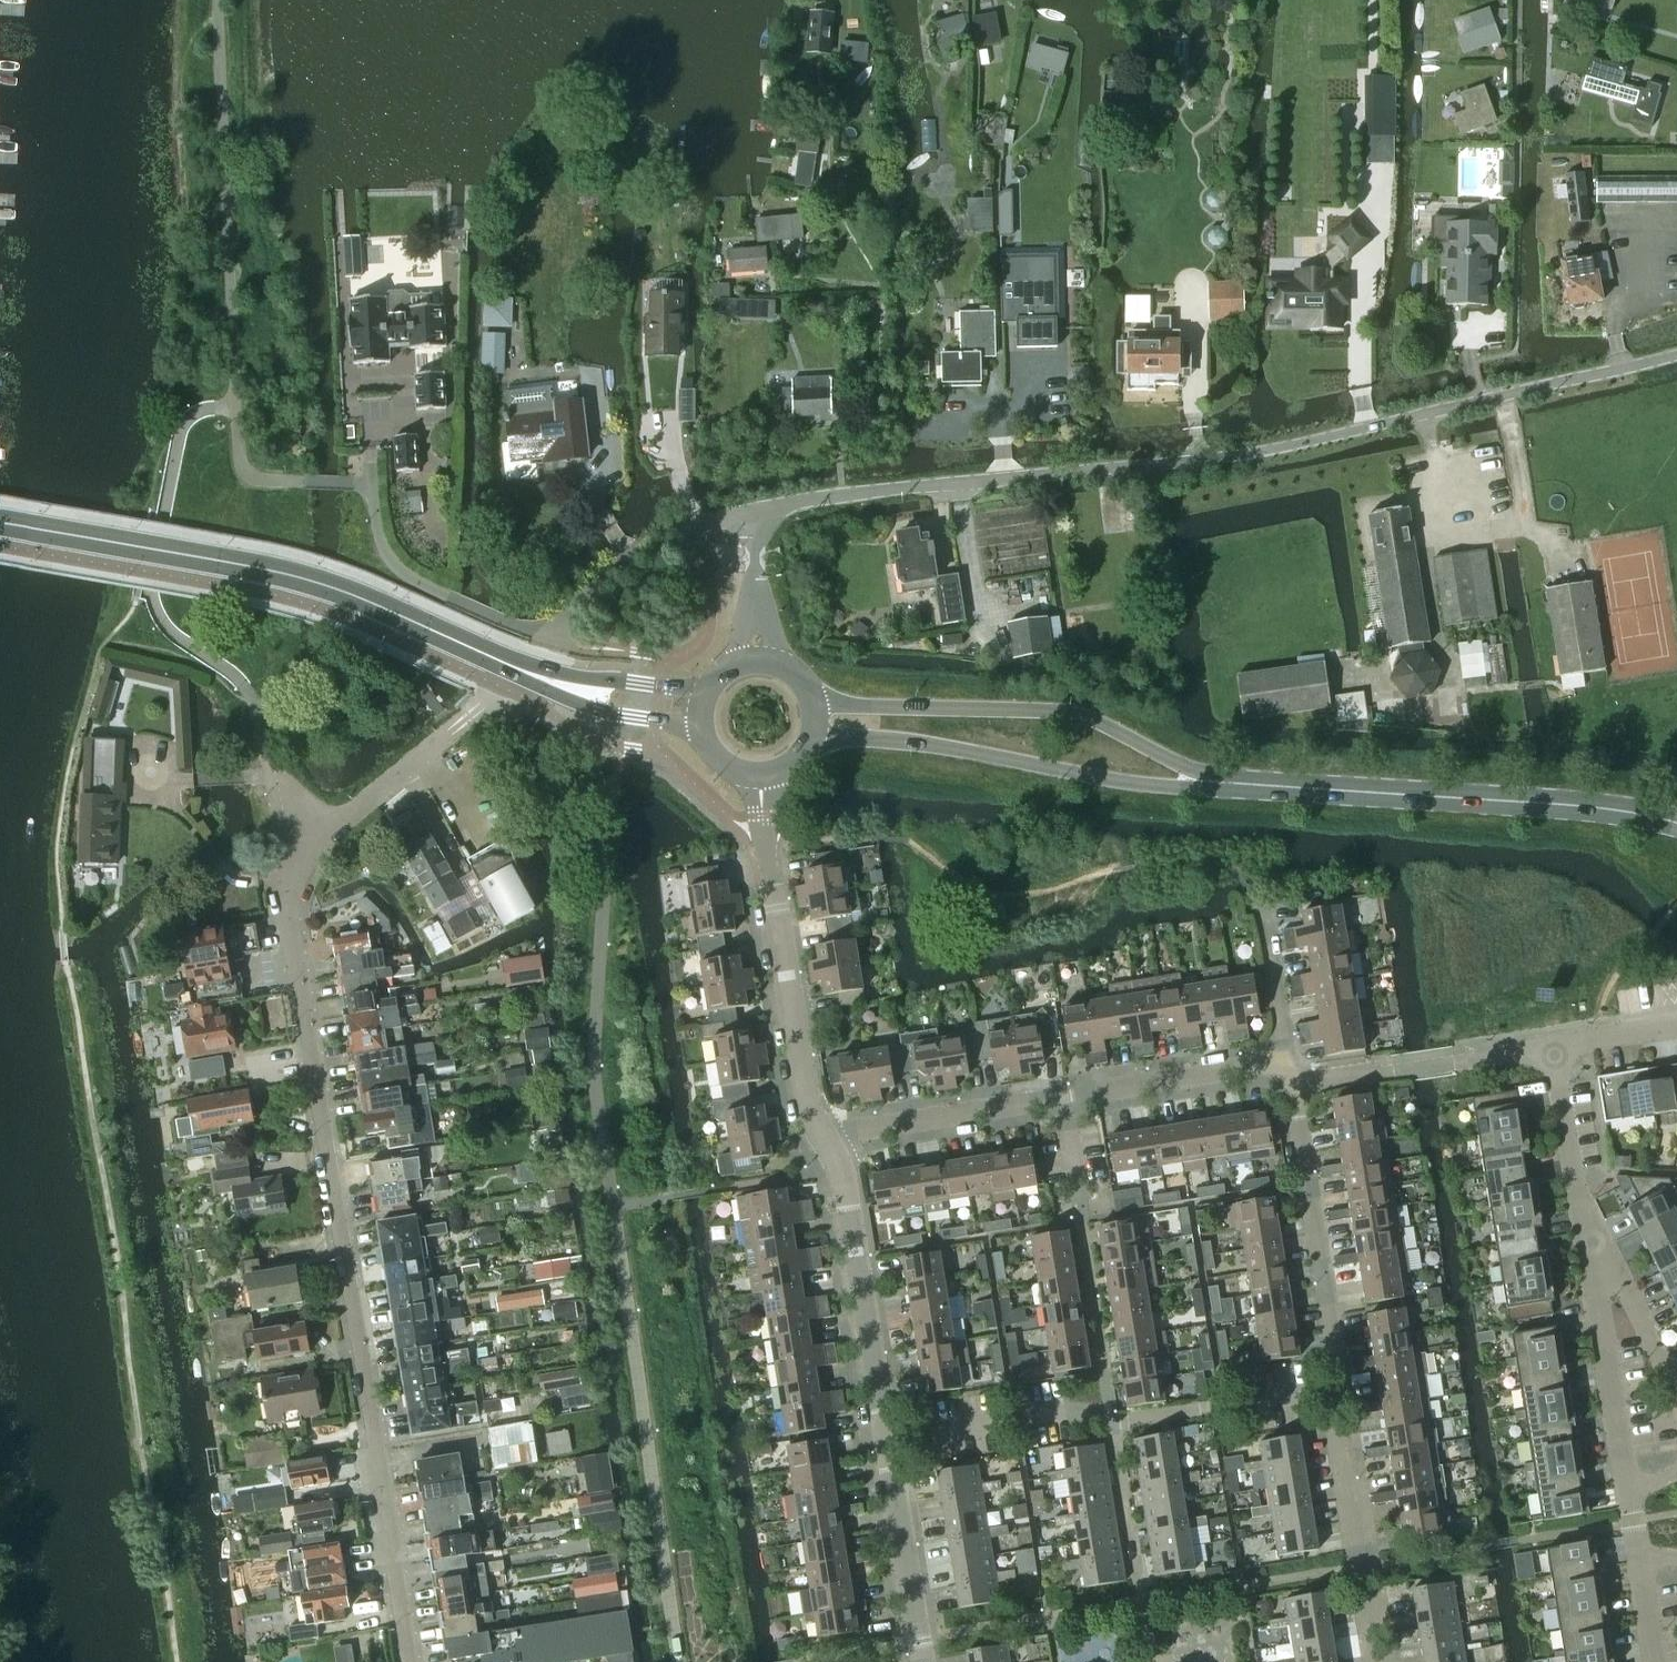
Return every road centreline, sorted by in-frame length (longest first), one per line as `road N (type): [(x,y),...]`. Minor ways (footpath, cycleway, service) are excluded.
road 1 (residential): [(752,512),(842,495),(1174,463),(1676,355)]
road 2 (residential): [(409,1661),(292,920),(297,856)]
road 3 (secondary): [(1379,793),(1189,770),(1067,713),(813,701)]
road 4 (secondary): [(810,744),(915,744),(1195,790),(1379,793)]
road 5 (secondary): [(510,665),(279,571),(0,525)]
road 6 (residential): [(371,484),(381,543),(394,564),(448,597),(550,638),(617,564),(656,536),(752,512)]
road 7 (residential): [(886,1437),(1080,1411),(1117,1427),(1336,1391)]
road 8 (track): [(1468,355),(1511,351),(1521,144),(1515,130),(1513,0)]
road 9 (residential): [(825,1139),(809,1101),(766,856),(761,776)]
road 10 (residential): [(886,1437),(839,1172),(825,1139)]
road 11 (residential): [(1336,1391),(1296,1089)]
road 12 (secondary): [(1676,824),(1580,807),(1379,793)]
road 13 (residential): [(297,856),(498,689),(510,665)]
road 14 (residential): [(1380,1661),(1336,1391)]
road 15 (residential): [(1631,1497),(1589,1238)]
road 16 (residential): [(1296,1089),(1554,1051)]
road 17 (residential): [(825,1139),(1065,1099)]
road 18 (residential): [(1065,1099),(1260,1078),(1296,1089)]
road 19 (residential): [(929,1661),(886,1437)]
road 20 (secondary): [(510,665),(529,683),(601,712),(702,727)]
road 21 (secondary): [(708,691),(510,665)]
road 22 (residential): [(1589,1238),(1554,1051)]
road 23 (residential): [(1296,1089),(1261,904)]
road 24 (residential): [(1676,1388),(1589,1238)]
road 25 (residential): [(756,661),(752,512)]
road 26 (residential): [(1087,1226),(1065,1099)]
road 27 (residential): [(1554,1051),(1676,1026)]
road 28 (residential): [(297,856),(262,740)]

